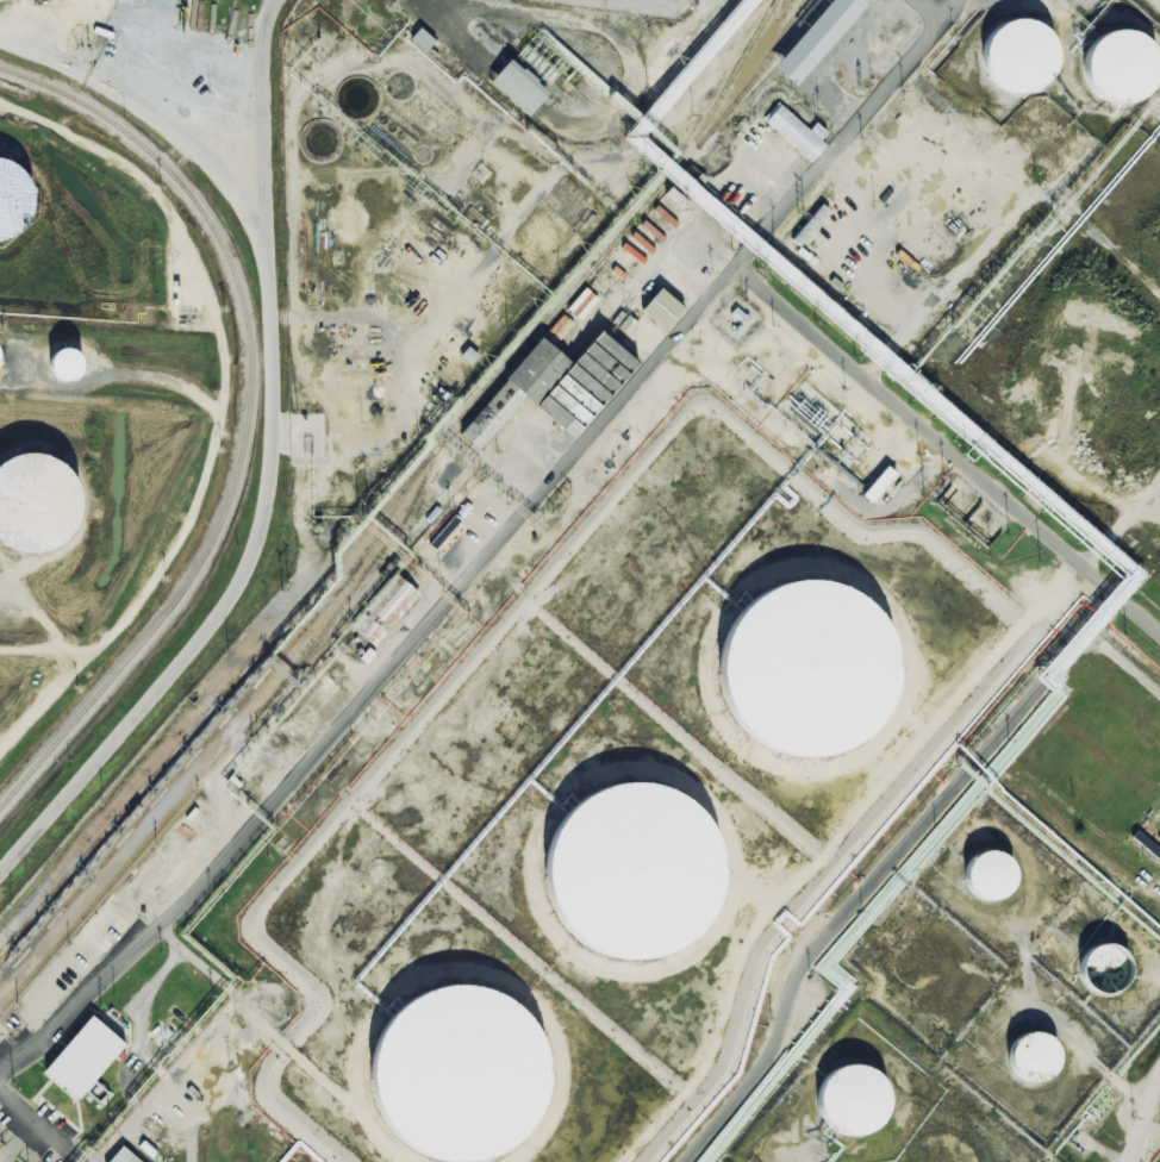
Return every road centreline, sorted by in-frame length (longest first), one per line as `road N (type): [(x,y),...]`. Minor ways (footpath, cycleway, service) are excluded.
road 1 (residential): [(0,646),(95,652),(139,606),(204,492),(225,402),(202,254),(162,199),(141,174),(0,104)]
road 2 (residential): [(270,287),(261,220),(260,57),(279,0)]
road 3 (residential): [(1159,293),(1043,193)]

